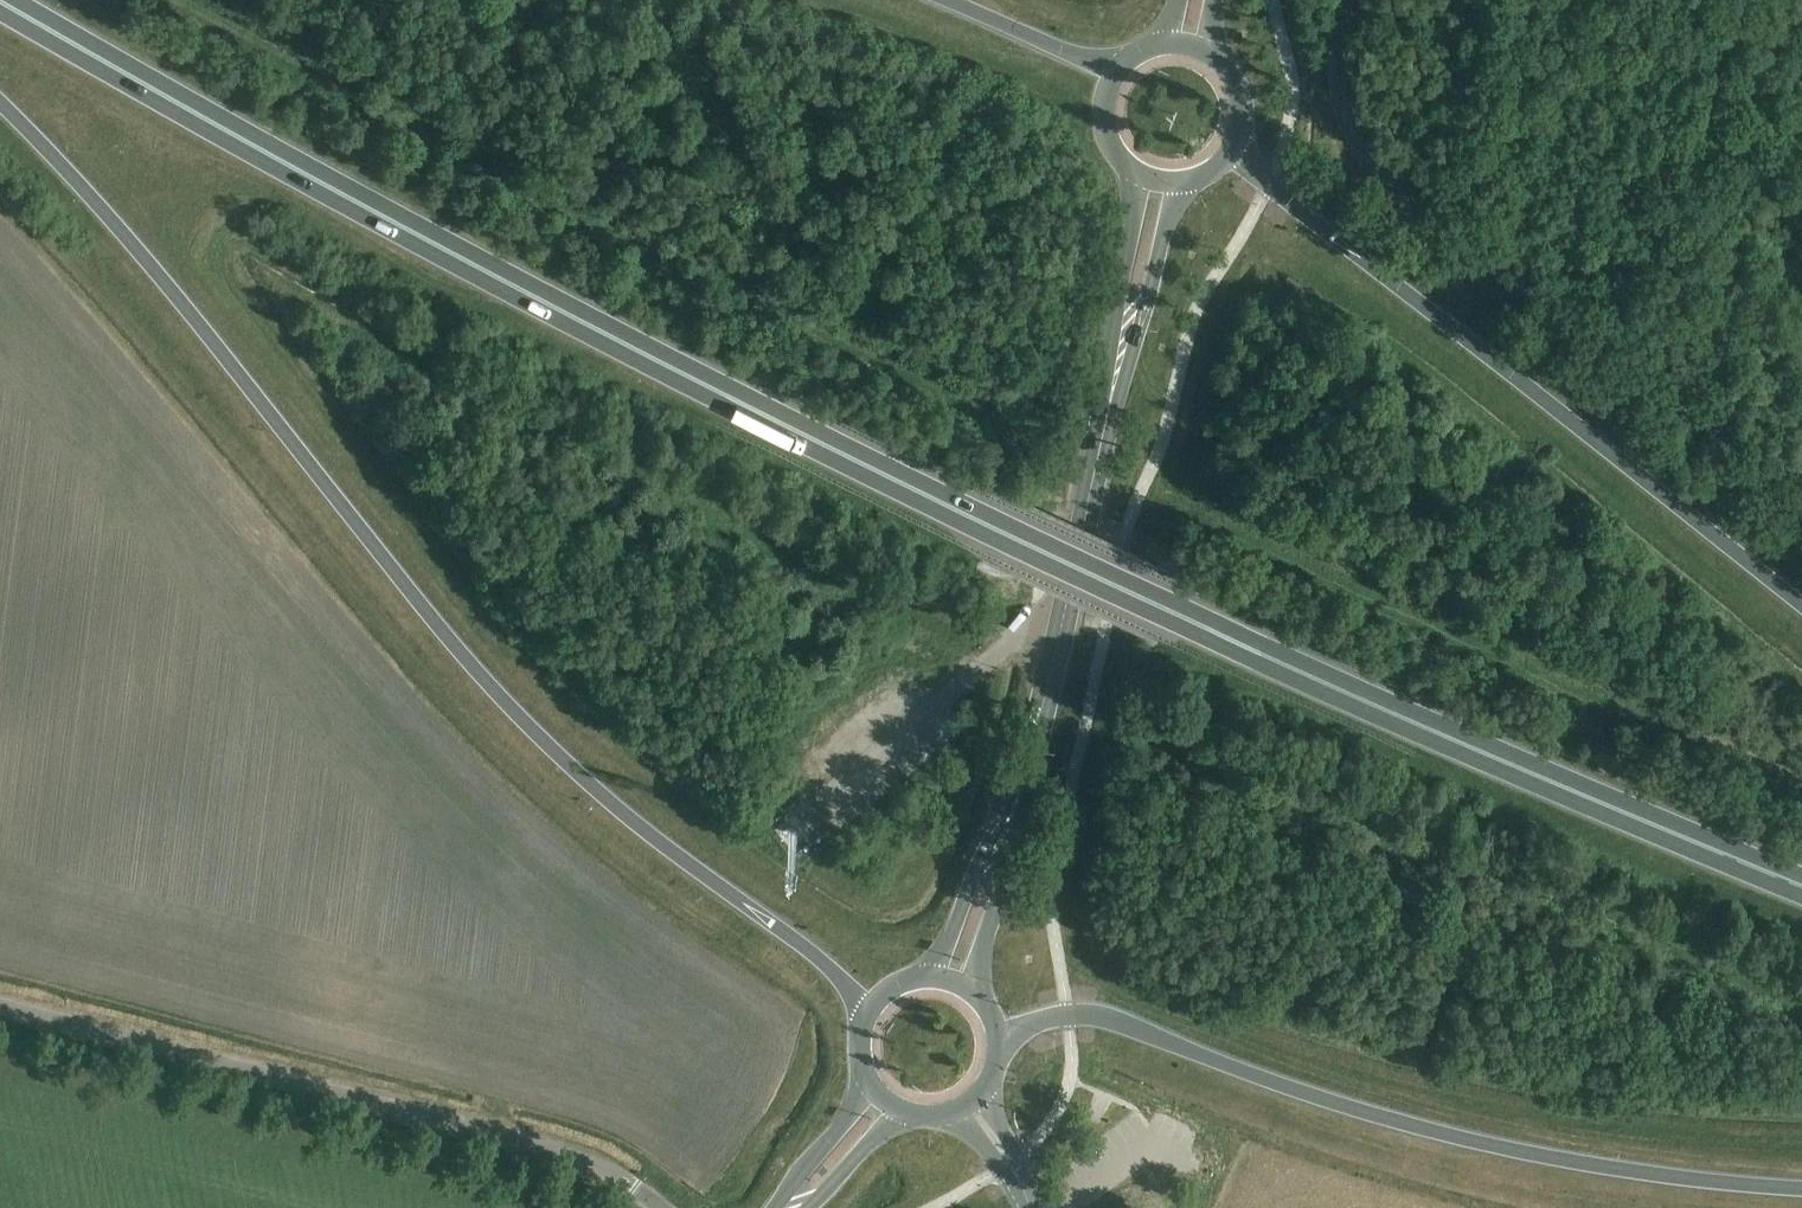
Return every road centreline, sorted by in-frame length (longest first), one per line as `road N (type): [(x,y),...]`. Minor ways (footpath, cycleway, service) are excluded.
road 1 (trunk): [(1801,885),(1480,753),(863,464),(582,322),(0,0)]
road 2 (trunk): [(0,105),(131,247),(474,670),(564,762),(683,862),(803,945),(870,1012)]
road 3 (trunk): [(997,1039),(1091,1016),(1309,1095),(1479,1143),(1642,1173),(1801,1189)]
road 4 (primary): [(956,984),(1048,684),(1159,181)]
road 5 (trunk): [(1801,607),(1320,229),(1233,151)]
road 6 (unclassified): [(1801,501),(1366,161),(1339,93),(1350,0)]
road 7 (unclassified): [(654,1207),(539,1153),(0,1010)]
road 8 (trunk): [(1116,75),(947,0)]
road 9 (primary): [(787,1207),(886,1100)]
road 10 (primary): [(1233,151),(1244,107),(1238,85),(1225,66),(1186,45)]
road 11 (primary): [(1116,75),(1105,117),(1110,139),(1138,173),(1159,181)]
road 12 (tertiary): [(1030,1207),(966,1104)]

